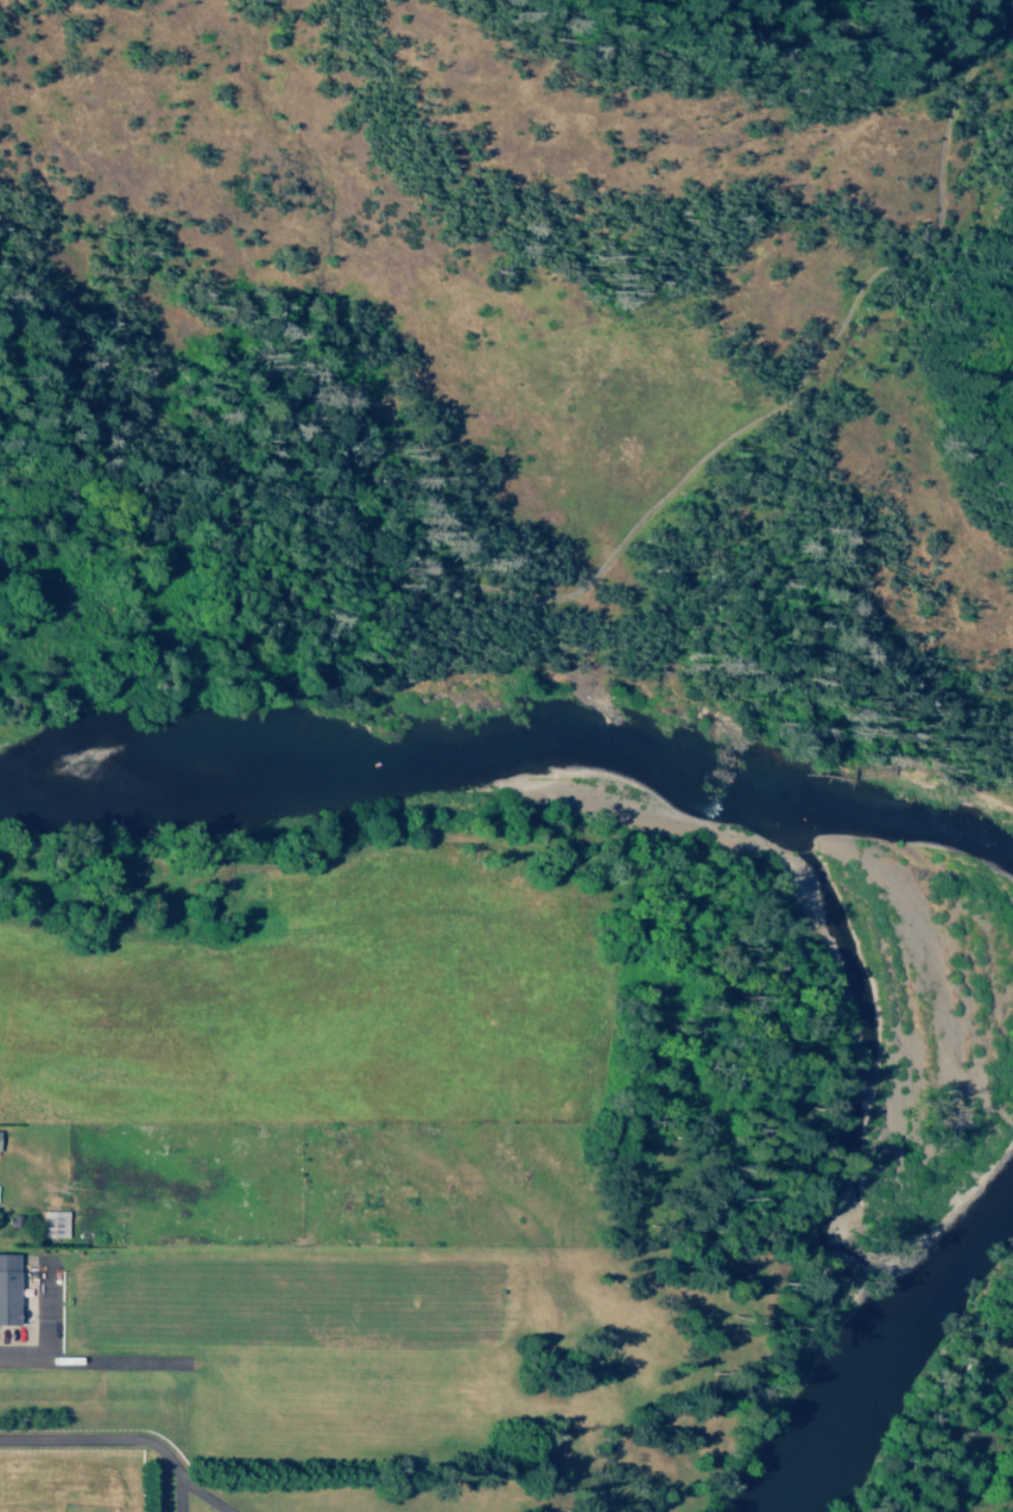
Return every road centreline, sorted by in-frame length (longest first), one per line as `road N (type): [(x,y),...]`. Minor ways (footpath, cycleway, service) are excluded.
road 1 (track): [(0,478),(66,479),(331,531),(548,598),(584,588),(708,450),(794,390),(857,293),(936,227),(950,105),(984,24),(981,0)]

